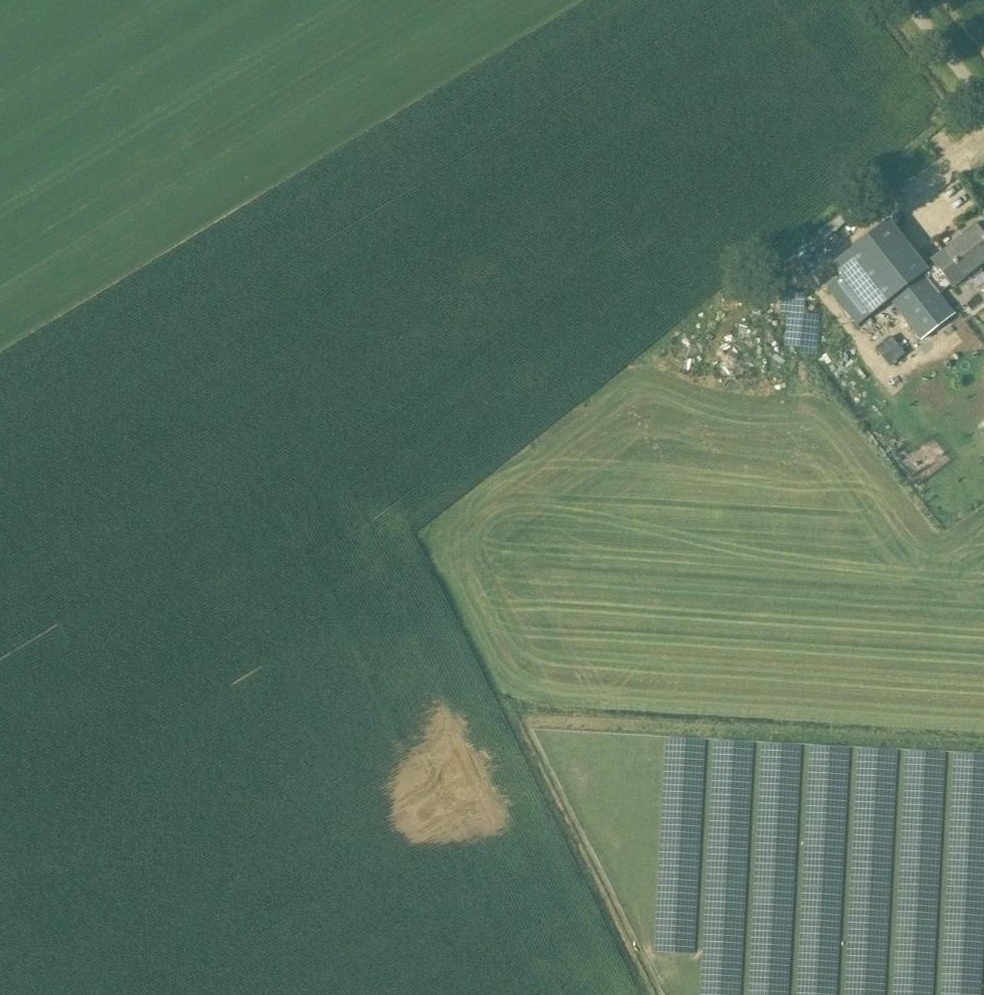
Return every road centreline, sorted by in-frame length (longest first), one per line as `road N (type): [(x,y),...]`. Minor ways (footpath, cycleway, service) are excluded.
road 1 (unclassified): [(983,105),(903,0)]

